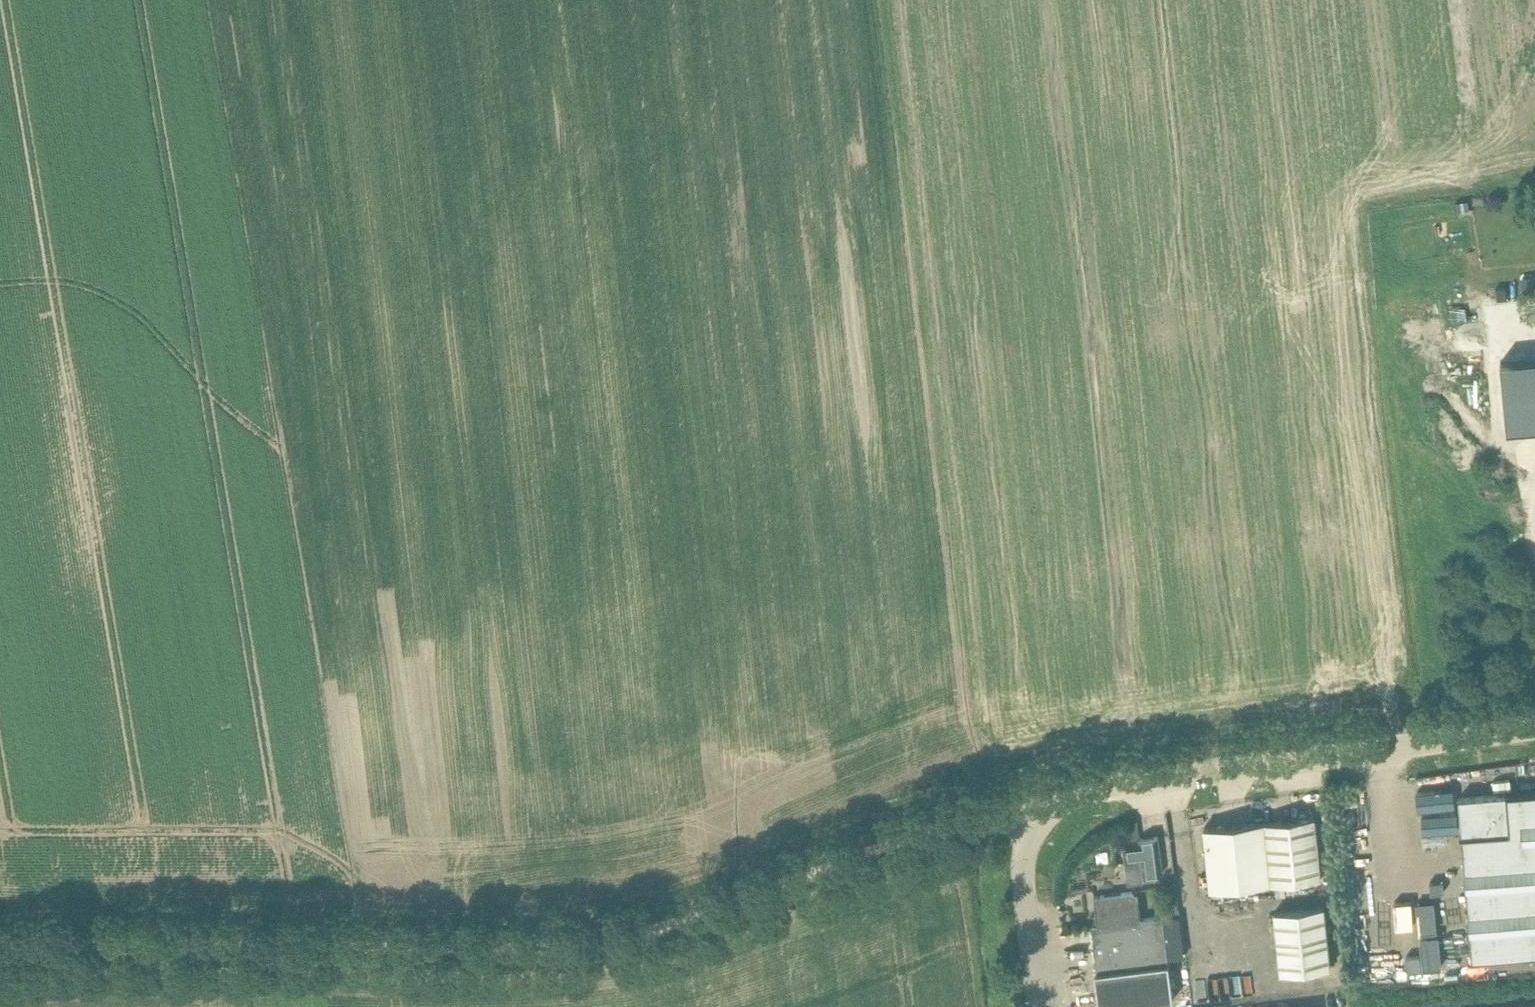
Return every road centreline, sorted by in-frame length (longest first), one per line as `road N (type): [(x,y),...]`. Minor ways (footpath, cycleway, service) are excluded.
road 1 (unclassified): [(0,952),(84,944),(598,942),(720,908),(970,816),(1044,816)]
road 2 (unclassified): [(1044,816),(1110,788),(1534,734)]
road 3 (unclassified): [(1038,1006),(1024,882),(1044,816)]

